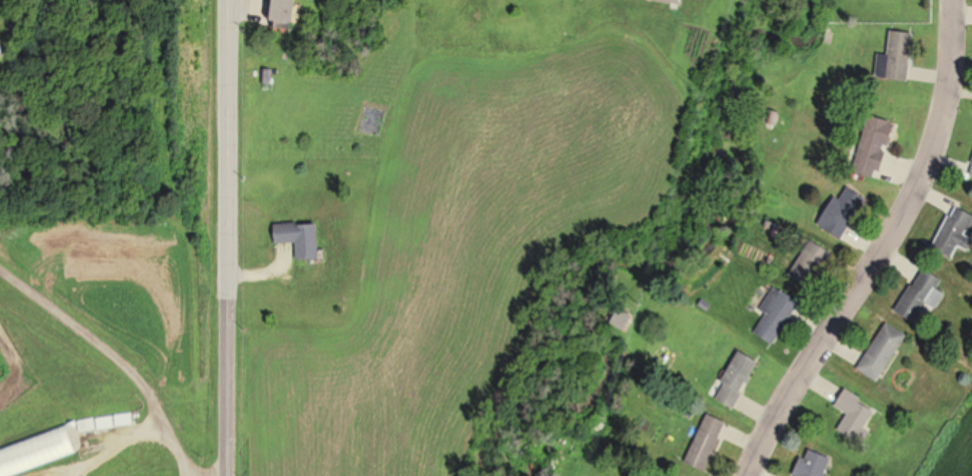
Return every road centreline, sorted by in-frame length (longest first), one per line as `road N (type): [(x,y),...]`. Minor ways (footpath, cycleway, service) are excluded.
road 1 (residential): [(746,475),(782,405),(852,300),(938,121),(950,0)]
road 2 (secondary): [(230,475),(233,0)]

